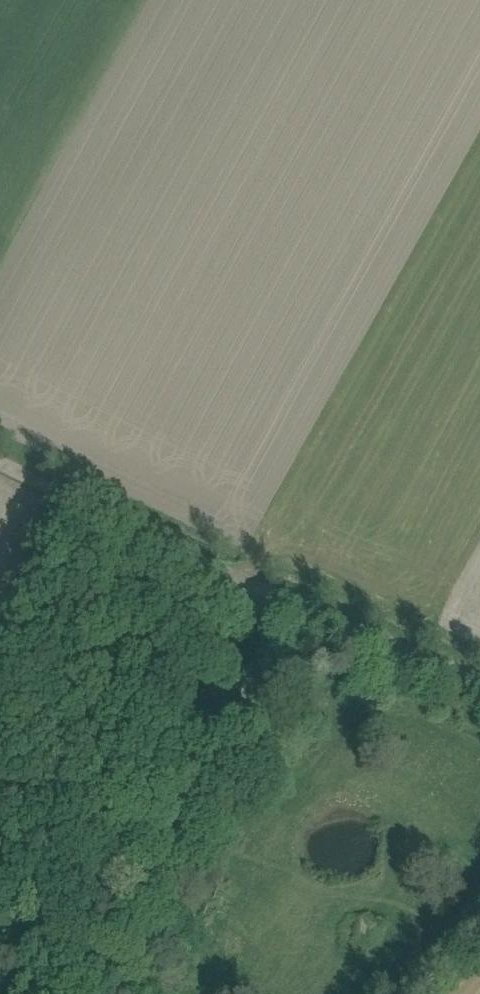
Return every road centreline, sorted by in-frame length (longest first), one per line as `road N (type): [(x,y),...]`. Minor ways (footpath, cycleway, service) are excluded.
road 1 (unclassified): [(0,459),(186,554),(479,676)]

